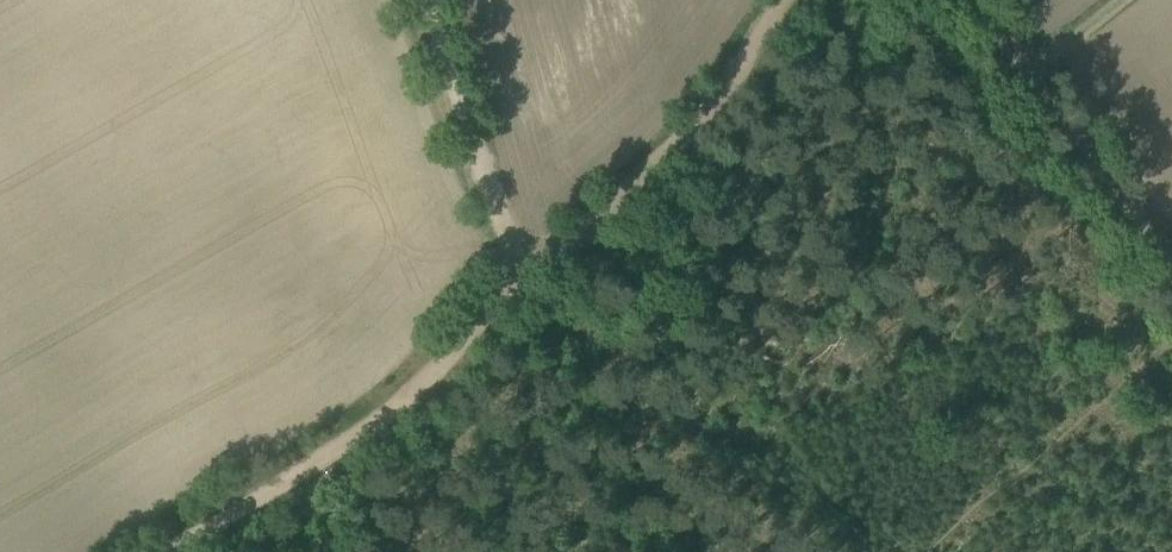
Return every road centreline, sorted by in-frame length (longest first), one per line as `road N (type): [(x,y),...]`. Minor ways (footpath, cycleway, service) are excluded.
road 1 (track): [(511,287),(372,425),(291,485),(171,551)]
road 2 (track): [(780,0),(750,53),(630,199),(558,242),(511,287)]
road 3 (track): [(1171,278),(977,0)]
road 4 (track): [(511,287),(424,0)]

